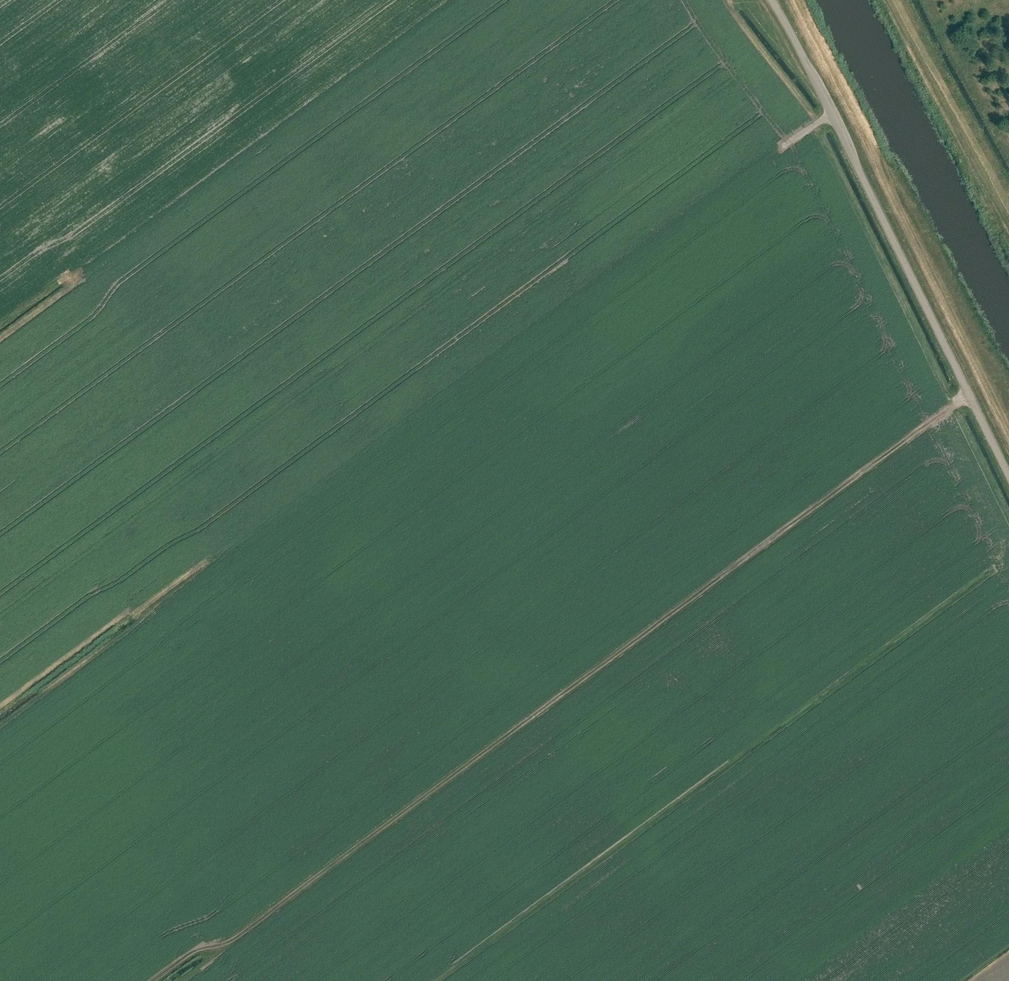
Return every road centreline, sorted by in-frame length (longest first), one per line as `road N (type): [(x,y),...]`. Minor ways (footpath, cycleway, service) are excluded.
road 1 (unclassified): [(1008,491),(768,0)]

